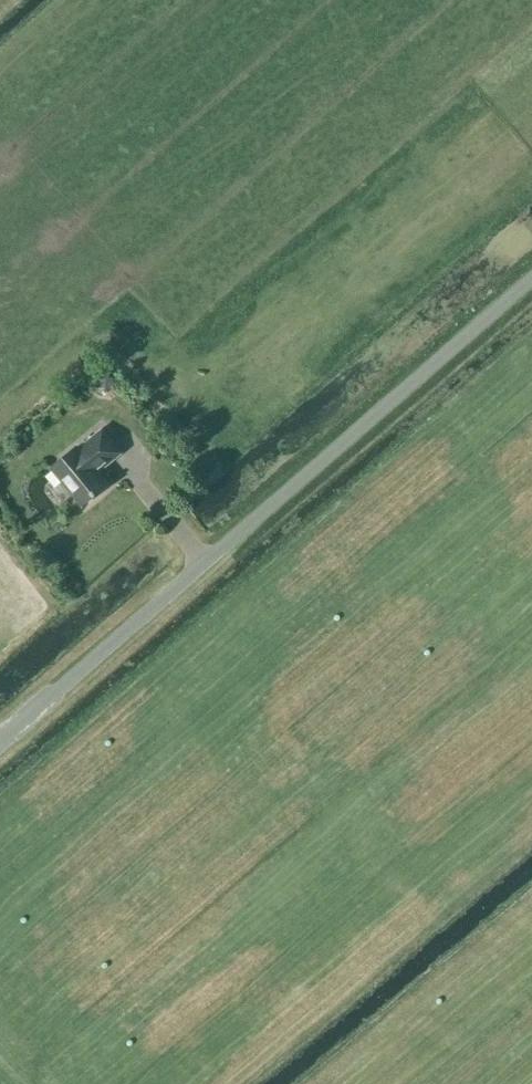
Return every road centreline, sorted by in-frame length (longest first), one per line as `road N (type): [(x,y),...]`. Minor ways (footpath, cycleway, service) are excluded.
road 1 (unclassified): [(0,748),(531,278)]

